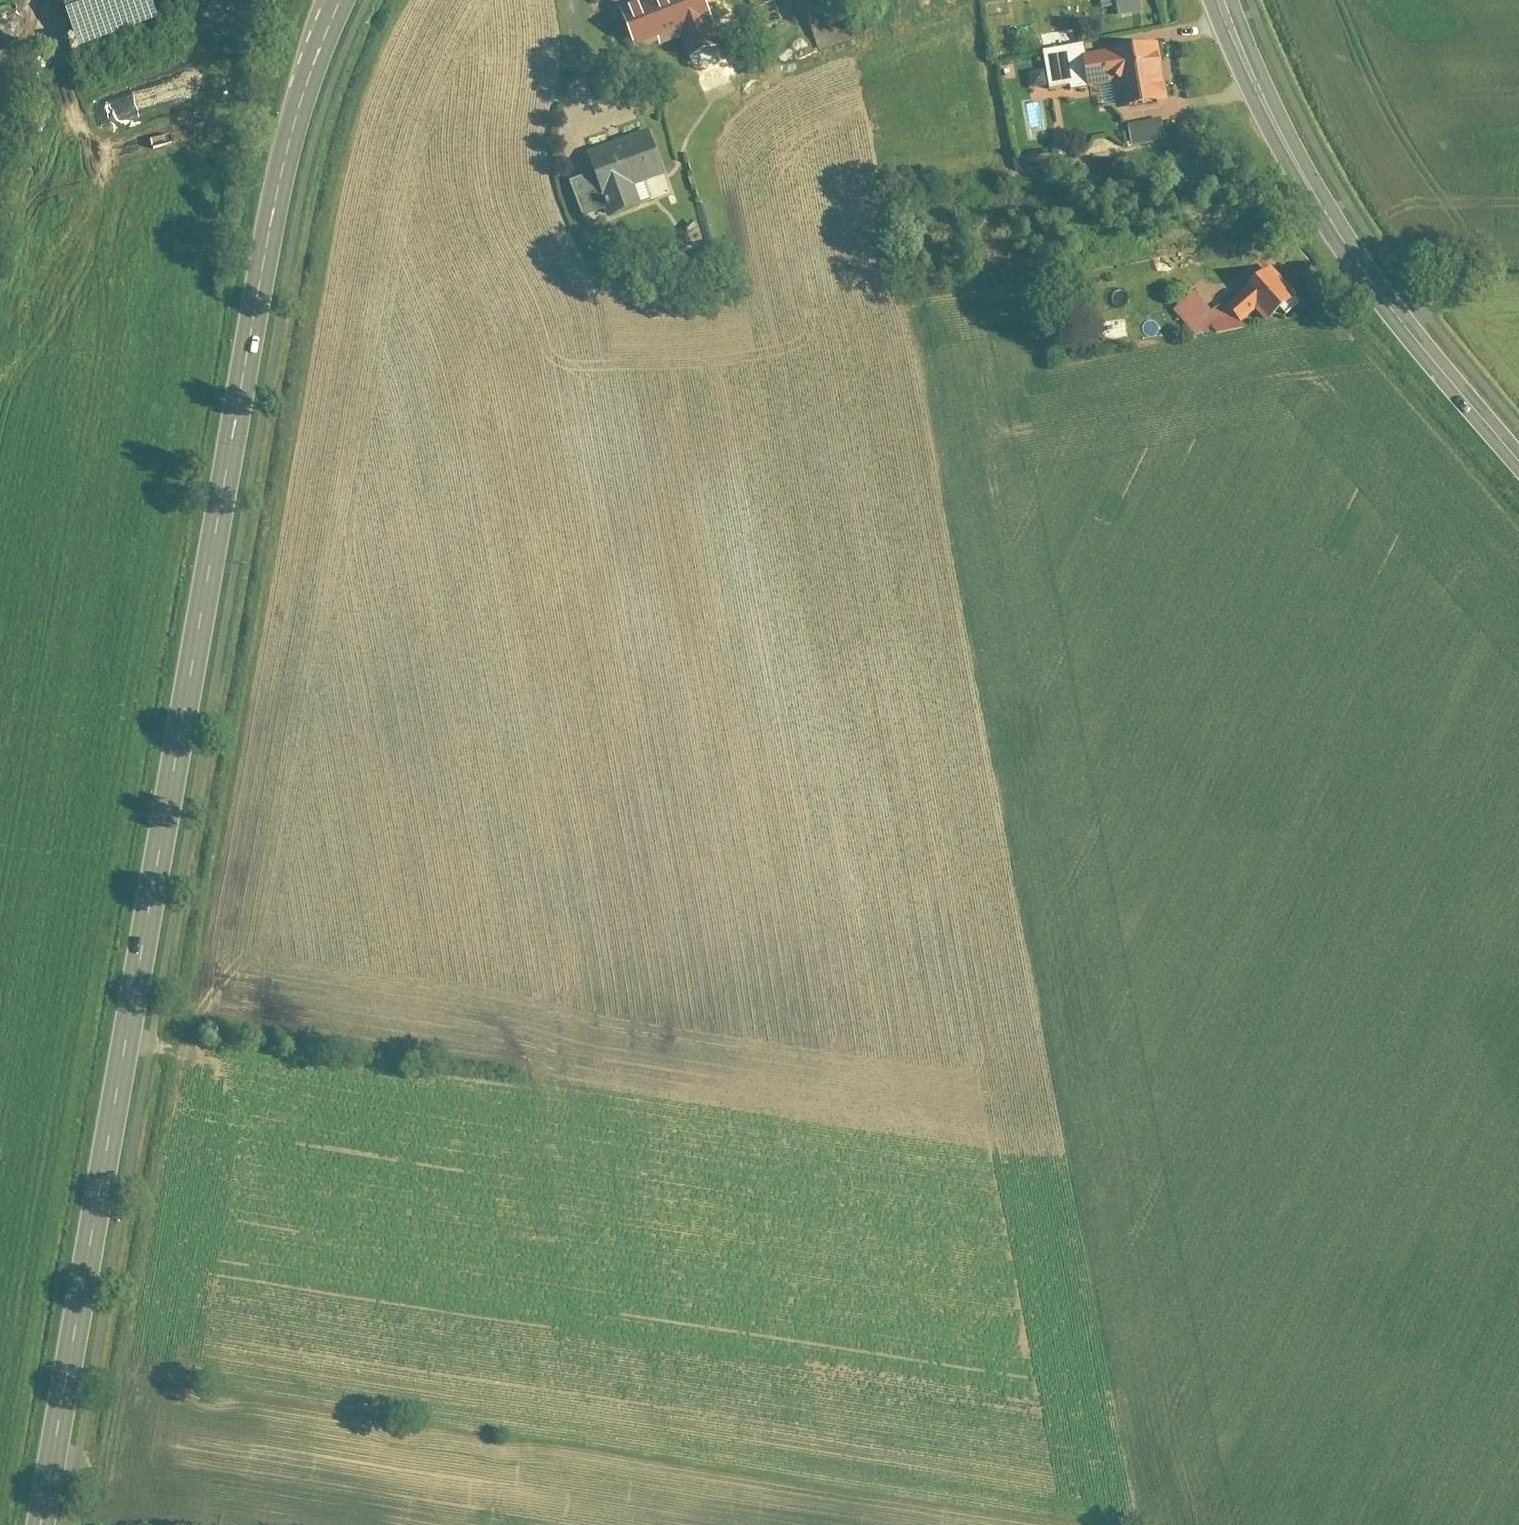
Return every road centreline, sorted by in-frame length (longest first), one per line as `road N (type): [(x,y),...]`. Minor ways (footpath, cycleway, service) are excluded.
road 1 (primary): [(39,1524),(261,256),(293,111),(335,0)]
road 2 (tertiary): [(1220,0),(1284,145),(1380,298),(1518,466)]

